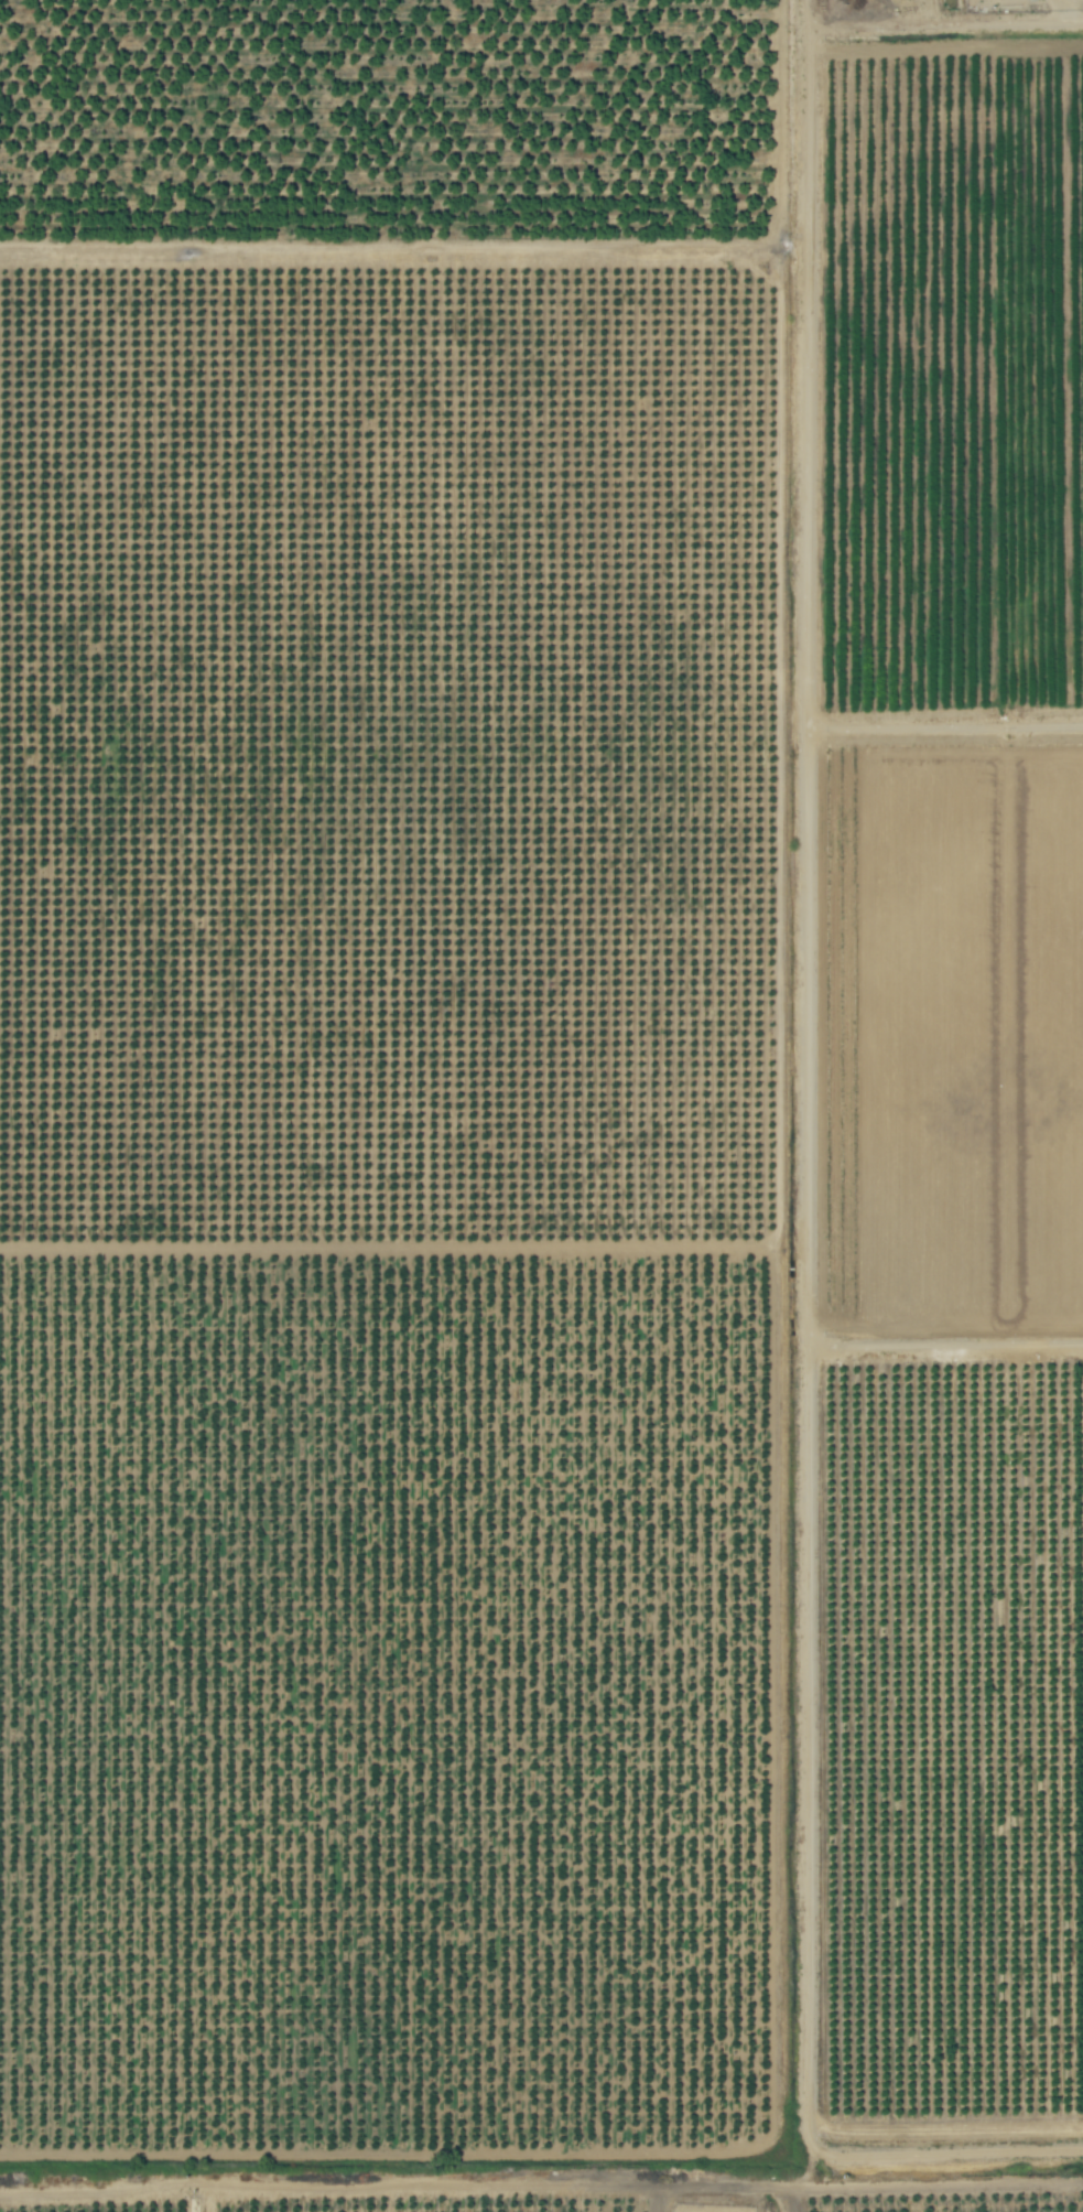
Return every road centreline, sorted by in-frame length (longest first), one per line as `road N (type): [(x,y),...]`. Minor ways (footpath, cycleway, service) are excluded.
road 1 (track): [(0,251),(779,249)]

